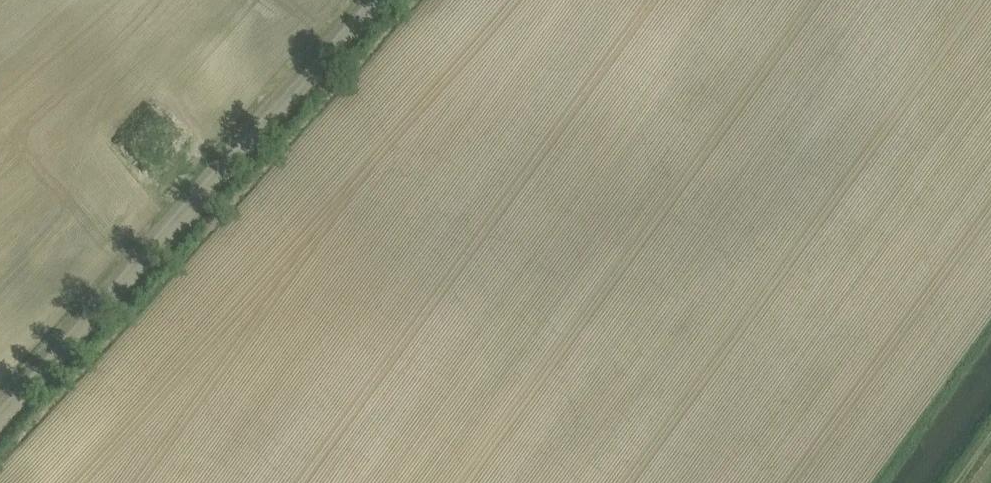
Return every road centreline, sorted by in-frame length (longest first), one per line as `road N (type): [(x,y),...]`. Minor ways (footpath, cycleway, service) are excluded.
road 1 (unclassified): [(374,0),(0,418)]

